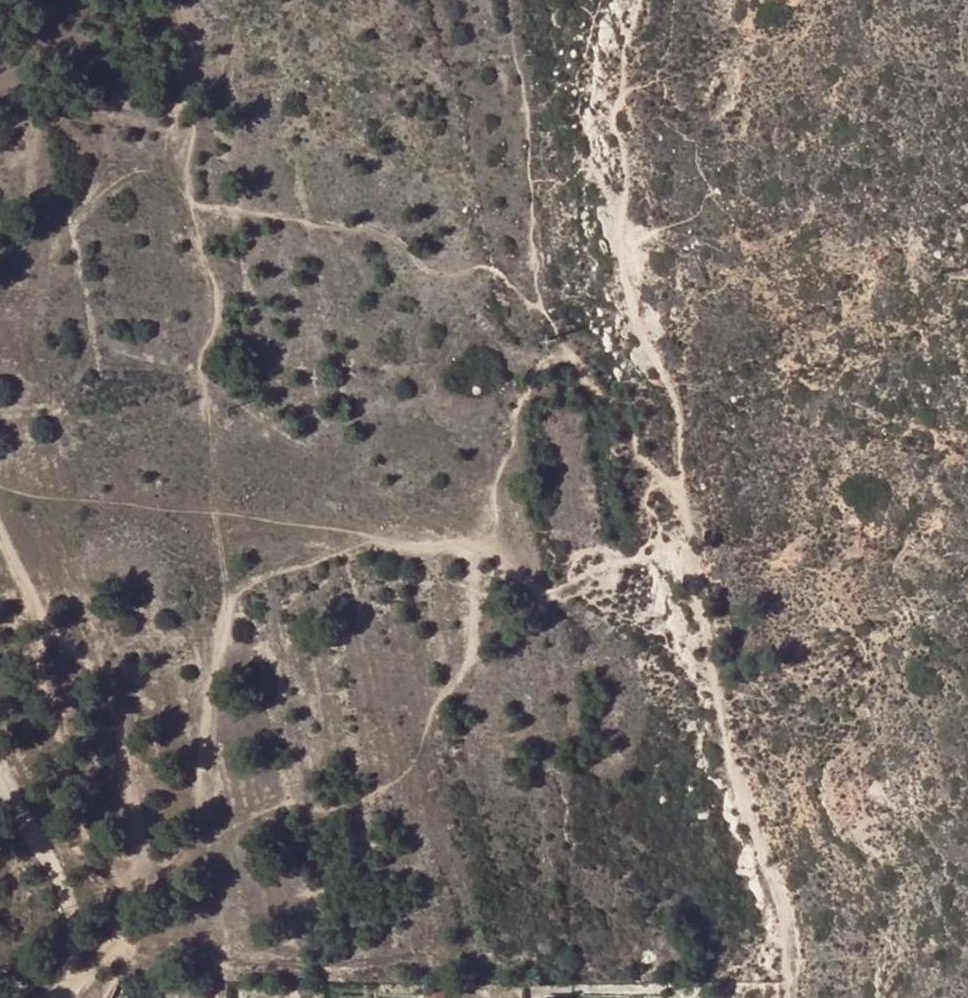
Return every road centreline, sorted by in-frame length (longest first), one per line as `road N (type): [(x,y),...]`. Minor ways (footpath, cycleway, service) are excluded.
road 1 (track): [(790,997),(789,951),(735,774),(692,579),(670,378),(640,324),(622,229),(626,57)]
road 2 (track): [(0,786),(70,907),(75,980),(65,997)]

